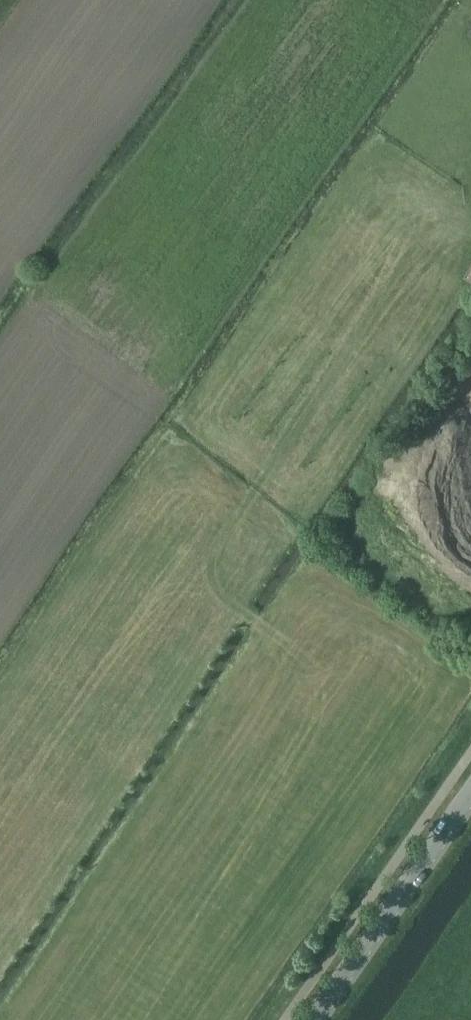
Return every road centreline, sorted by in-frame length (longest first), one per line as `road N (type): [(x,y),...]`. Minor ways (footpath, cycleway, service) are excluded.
road 1 (tertiary): [(316,1019),(470,794)]

